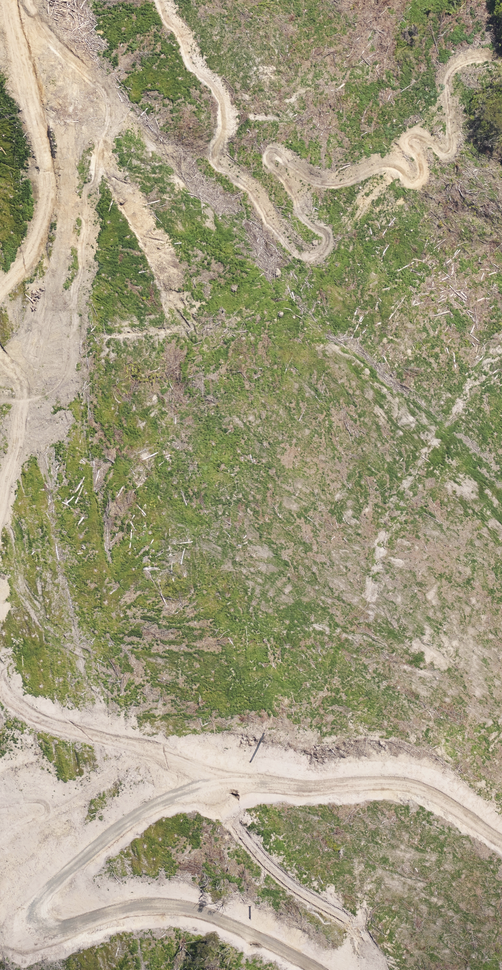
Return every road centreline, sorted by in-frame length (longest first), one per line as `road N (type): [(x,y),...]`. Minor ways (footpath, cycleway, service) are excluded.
road 1 (track): [(314,969),(181,908),(121,909),(63,930),(36,920),(54,882),(106,836),(209,780)]
road 2 (track): [(209,780),(400,780),(501,840)]
road 3 (track): [(0,289),(35,242),(46,185),(9,0)]
road 4 (track): [(209,780),(26,713),(0,681)]
road 5 (track): [(0,512),(21,401),(0,356)]

